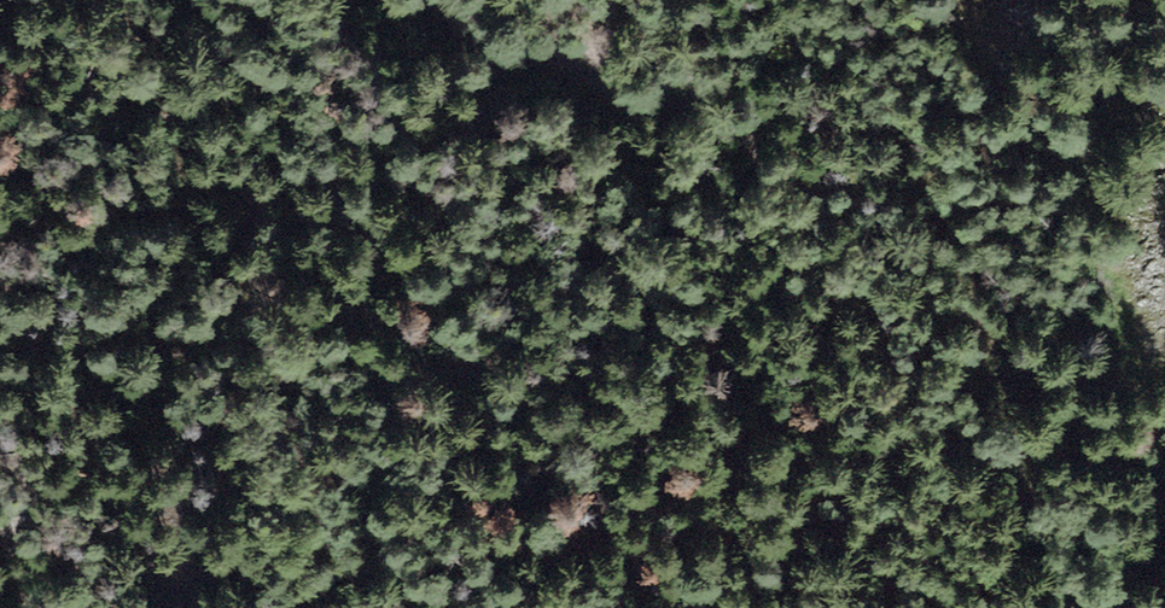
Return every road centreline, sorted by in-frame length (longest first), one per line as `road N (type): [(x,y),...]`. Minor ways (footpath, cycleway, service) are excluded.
road 1 (motorway): [(627,0),(247,607)]
road 2 (motorway): [(466,607),(844,0)]

